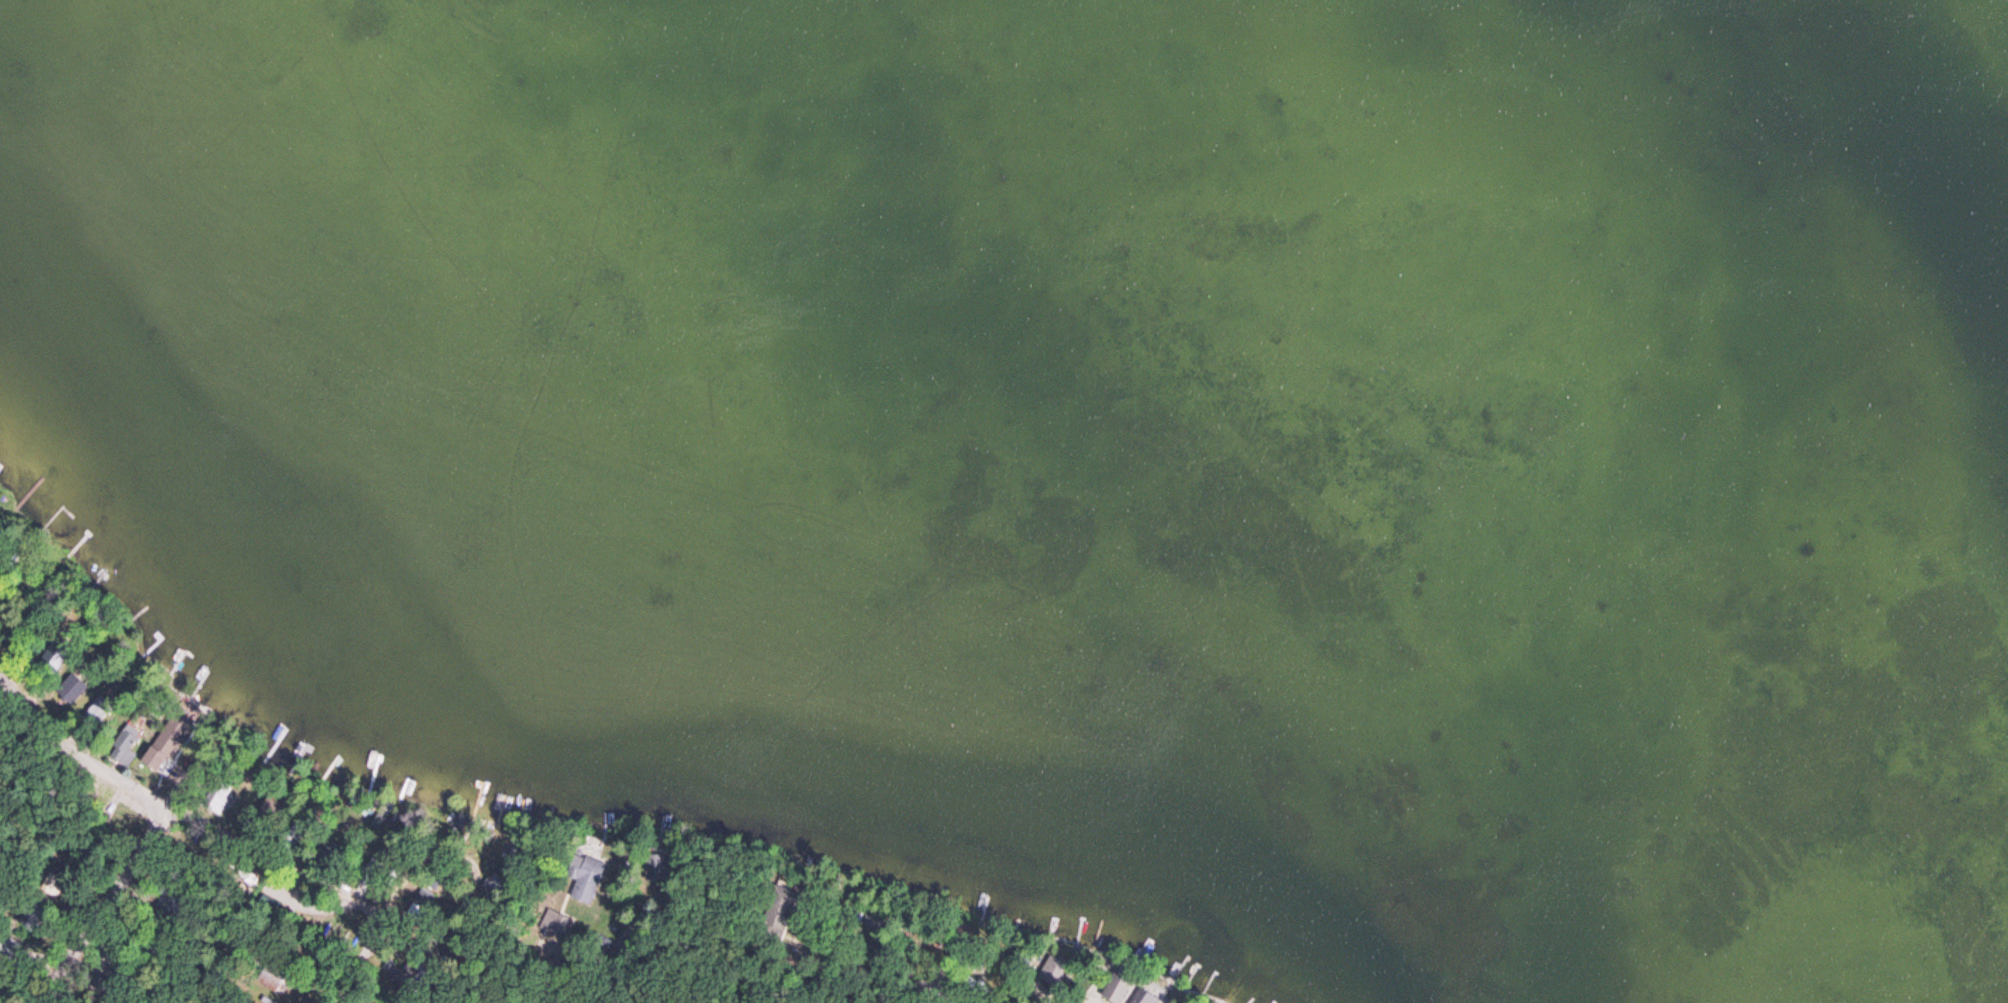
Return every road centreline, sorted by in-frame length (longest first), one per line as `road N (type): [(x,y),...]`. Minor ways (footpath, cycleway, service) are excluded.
road 1 (residential): [(382,918),(168,812)]
road 2 (residential): [(44,1002),(168,812)]
road 3 (residential): [(168,812),(56,736),(0,677)]

